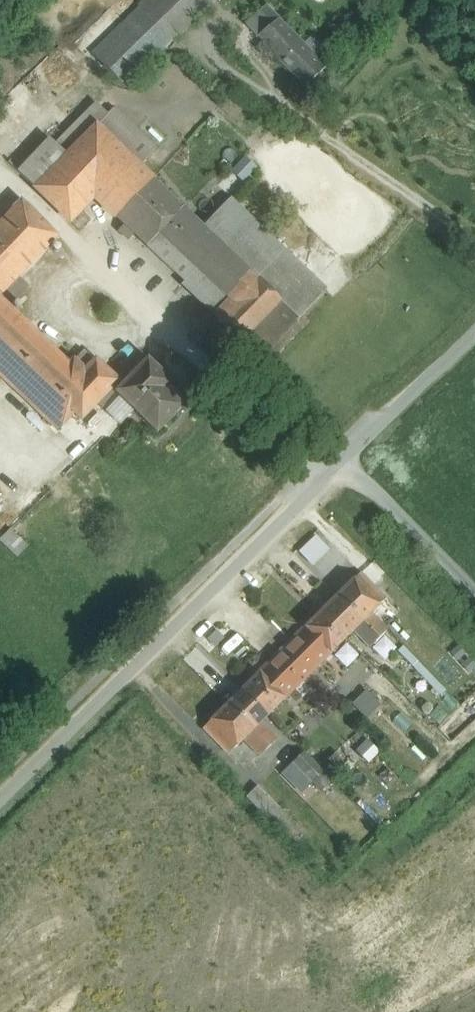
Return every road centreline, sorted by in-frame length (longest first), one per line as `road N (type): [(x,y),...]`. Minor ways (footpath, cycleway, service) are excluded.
road 1 (unclassified): [(0,802),(474,331)]
road 2 (track): [(474,600),(337,469)]

